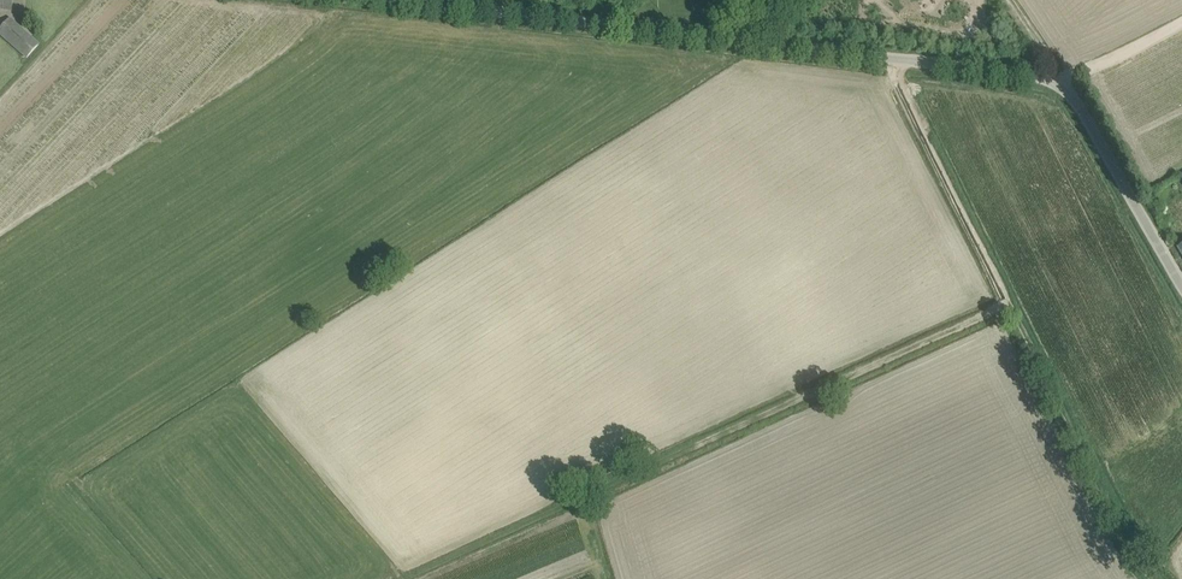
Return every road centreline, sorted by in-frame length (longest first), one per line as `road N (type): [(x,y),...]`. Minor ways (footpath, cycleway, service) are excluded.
road 1 (track): [(403,578),(1002,302)]
road 2 (unclassified): [(1062,85),(411,0)]
road 3 (track): [(1152,578),(1002,302)]
road 4 (track): [(1002,302),(898,78),(900,59)]
road 5 (unclassified): [(1181,287),(1062,85)]
road 6 (unclassified): [(1062,85),(1181,22)]

